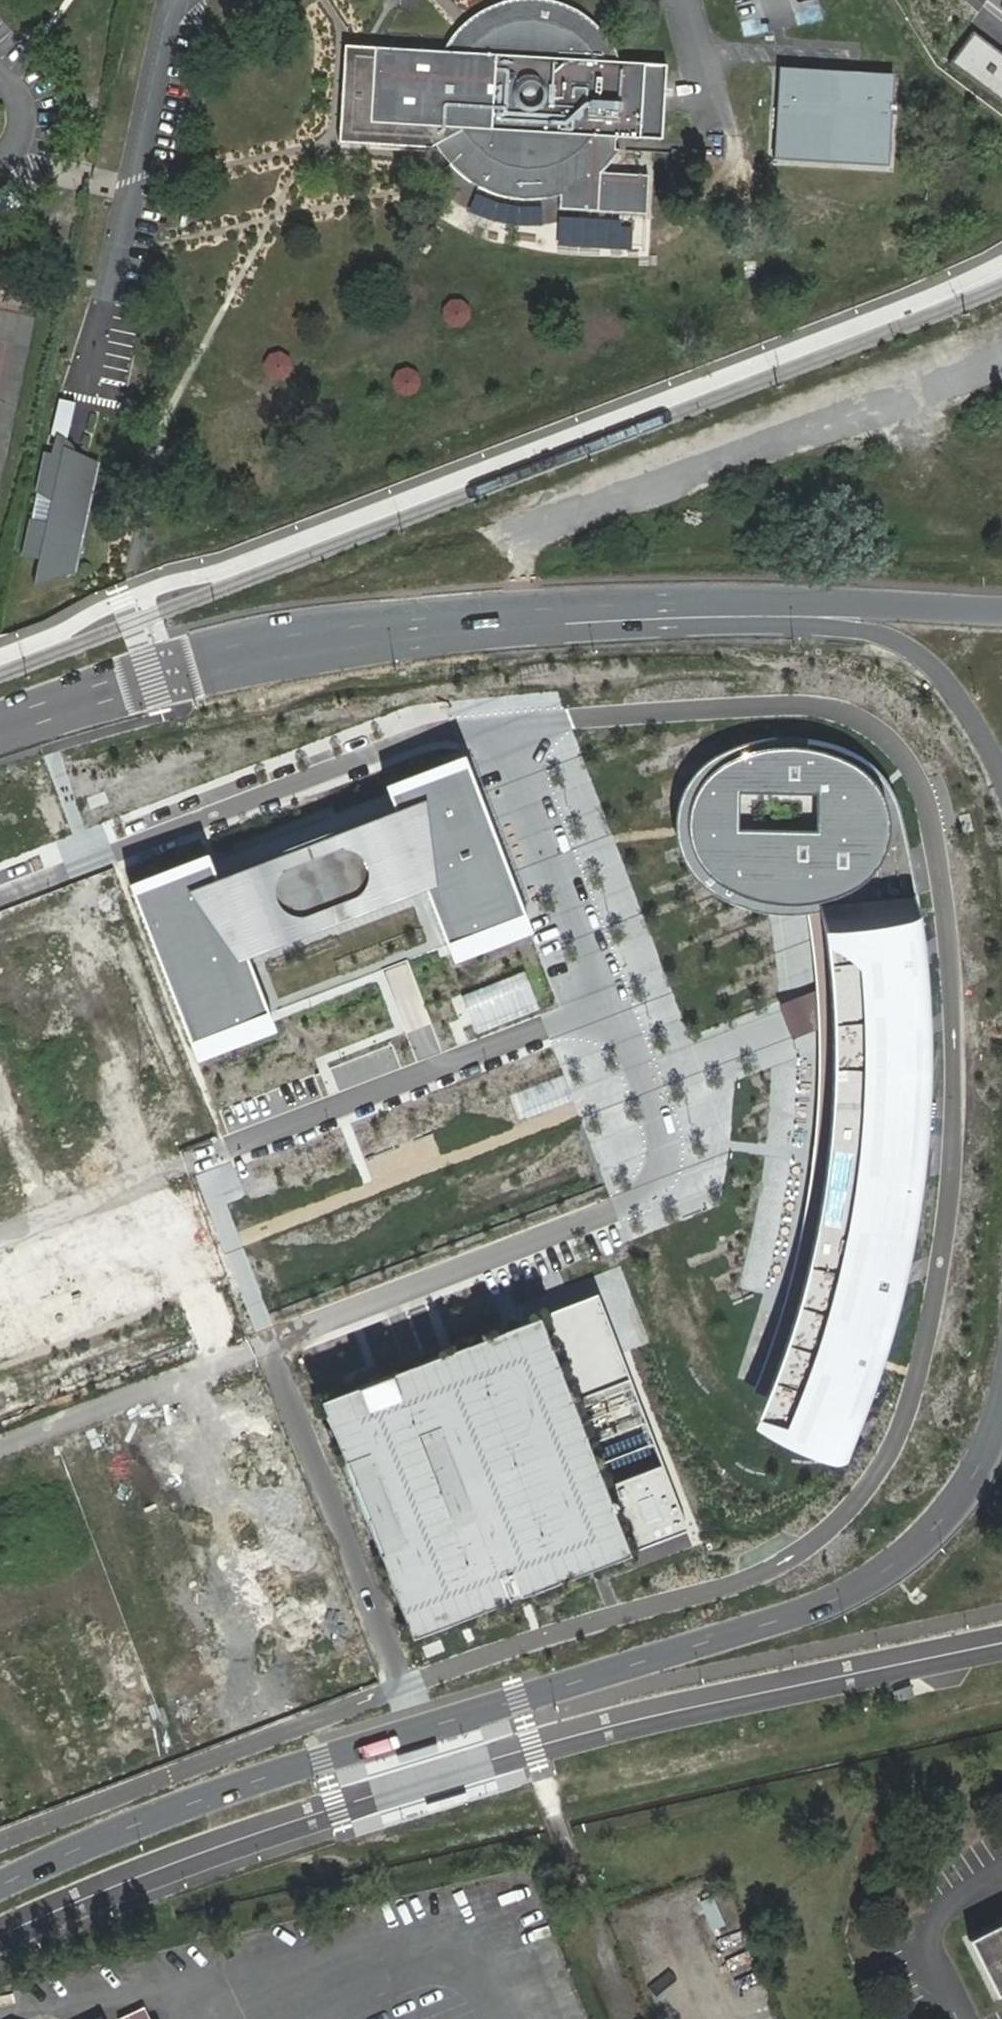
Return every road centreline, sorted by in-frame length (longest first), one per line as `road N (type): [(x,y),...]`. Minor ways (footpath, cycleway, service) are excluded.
road 1 (tertiary): [(0,1882),(155,1814),(830,1599),(900,1558),(936,1524),(968,1484),(1001,1410)]
road 2 (tertiary): [(1001,769),(951,684),(921,654),(868,631),(419,627)]
road 3 (tertiary): [(1001,610),(679,601),(563,606),(419,627)]
road 4 (tertiary): [(419,627),(172,669),(0,729)]

